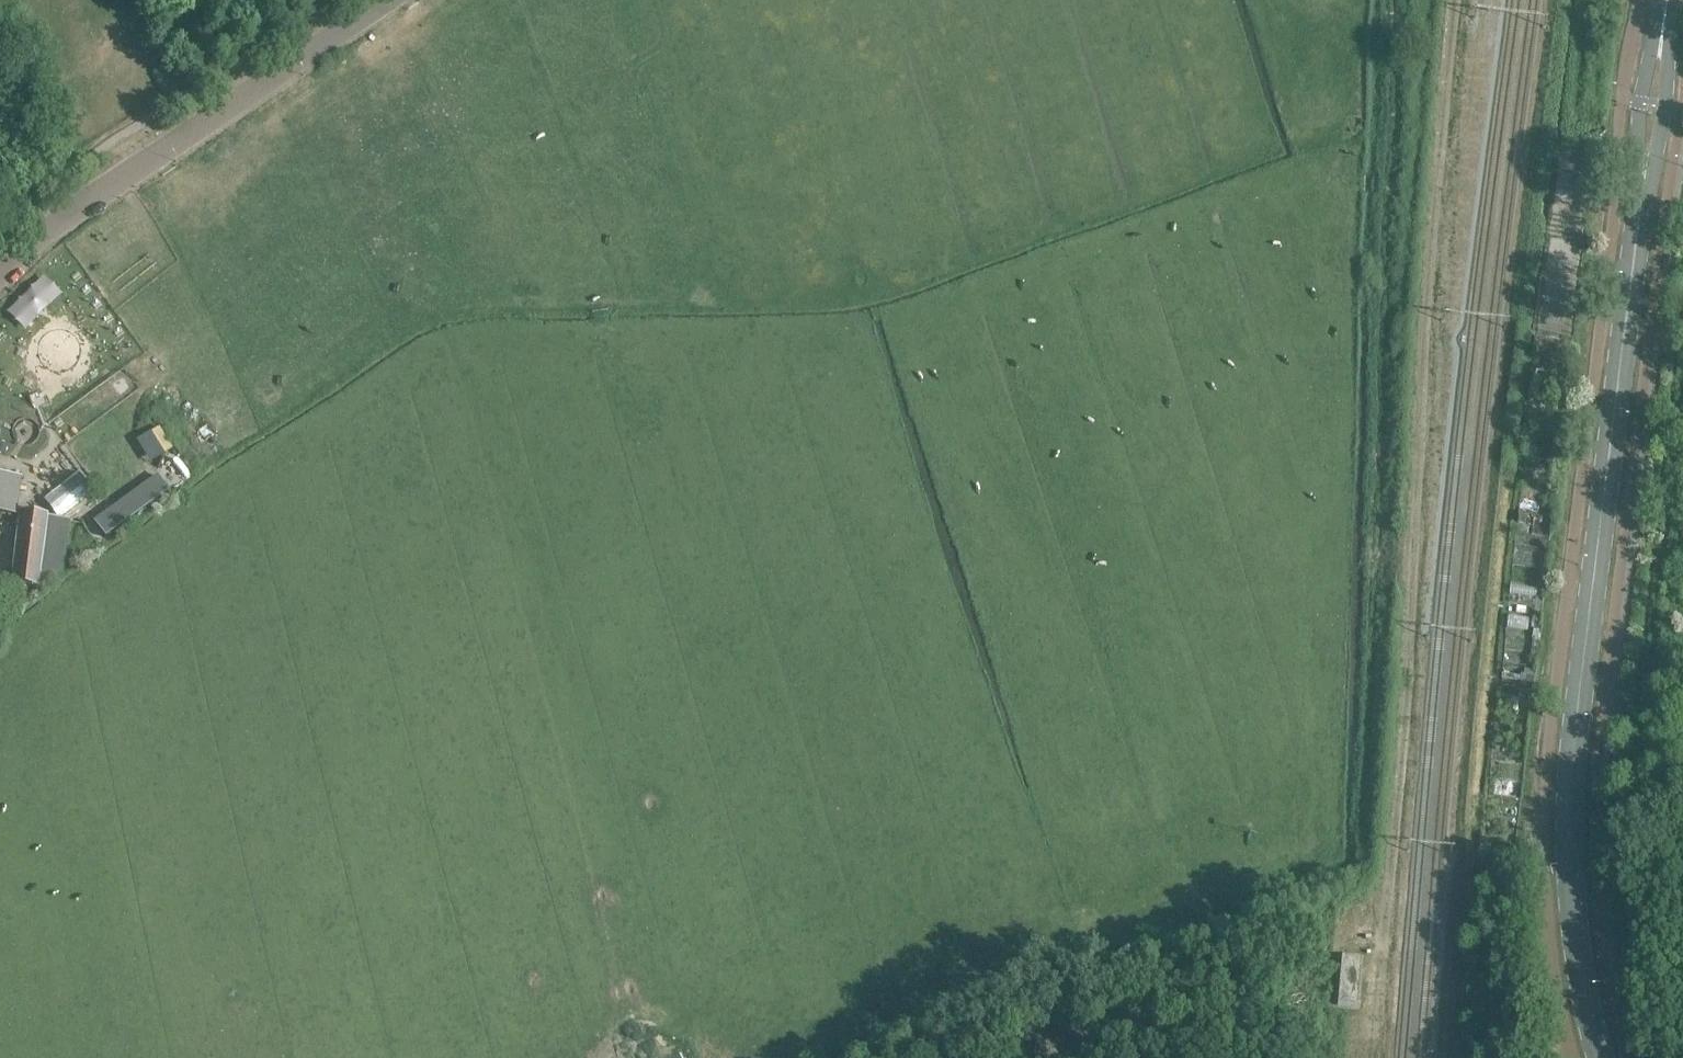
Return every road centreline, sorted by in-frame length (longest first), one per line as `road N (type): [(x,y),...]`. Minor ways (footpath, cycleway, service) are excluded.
road 1 (tertiary): [(1601,1057),(1580,959),(1570,802),(1668,0)]
road 2 (unclassified): [(0,271),(384,0)]

